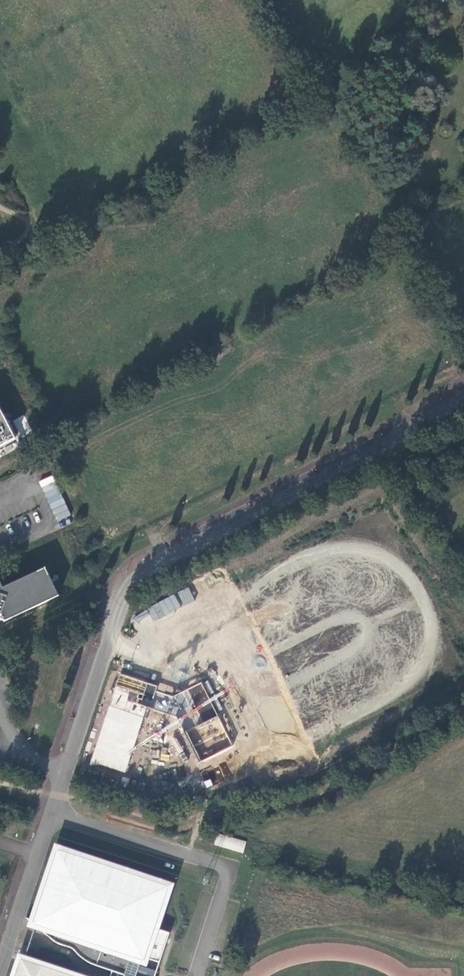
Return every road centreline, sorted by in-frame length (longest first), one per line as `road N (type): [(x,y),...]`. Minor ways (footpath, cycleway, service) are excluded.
road 1 (unclassified): [(0,960),(117,609),(135,578),(463,399)]

